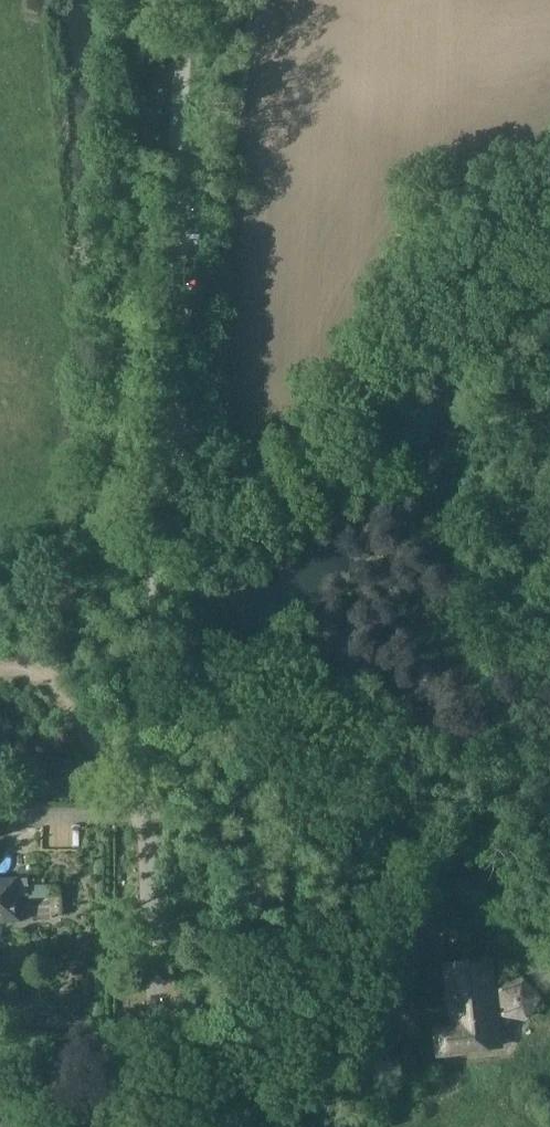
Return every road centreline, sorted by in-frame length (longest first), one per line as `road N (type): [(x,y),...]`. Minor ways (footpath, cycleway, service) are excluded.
road 1 (unclassified): [(149,614),(184,0)]
road 2 (residential): [(153,1126),(149,614)]

